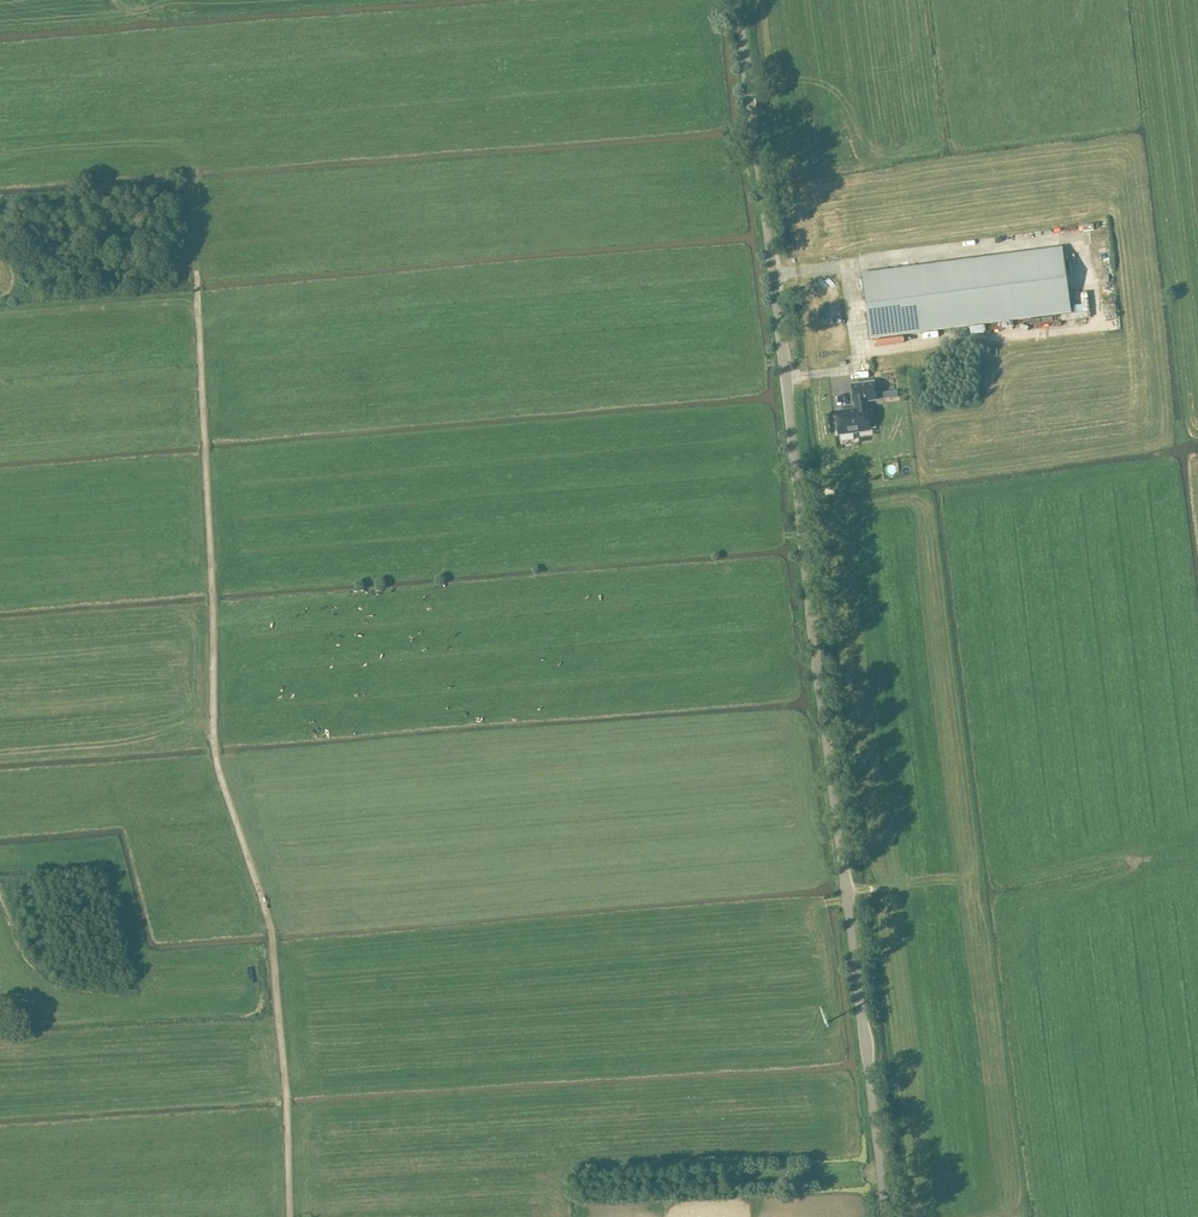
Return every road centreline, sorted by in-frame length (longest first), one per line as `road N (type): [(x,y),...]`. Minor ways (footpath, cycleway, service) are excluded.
road 1 (unclassified): [(886,1216),(737,0)]

